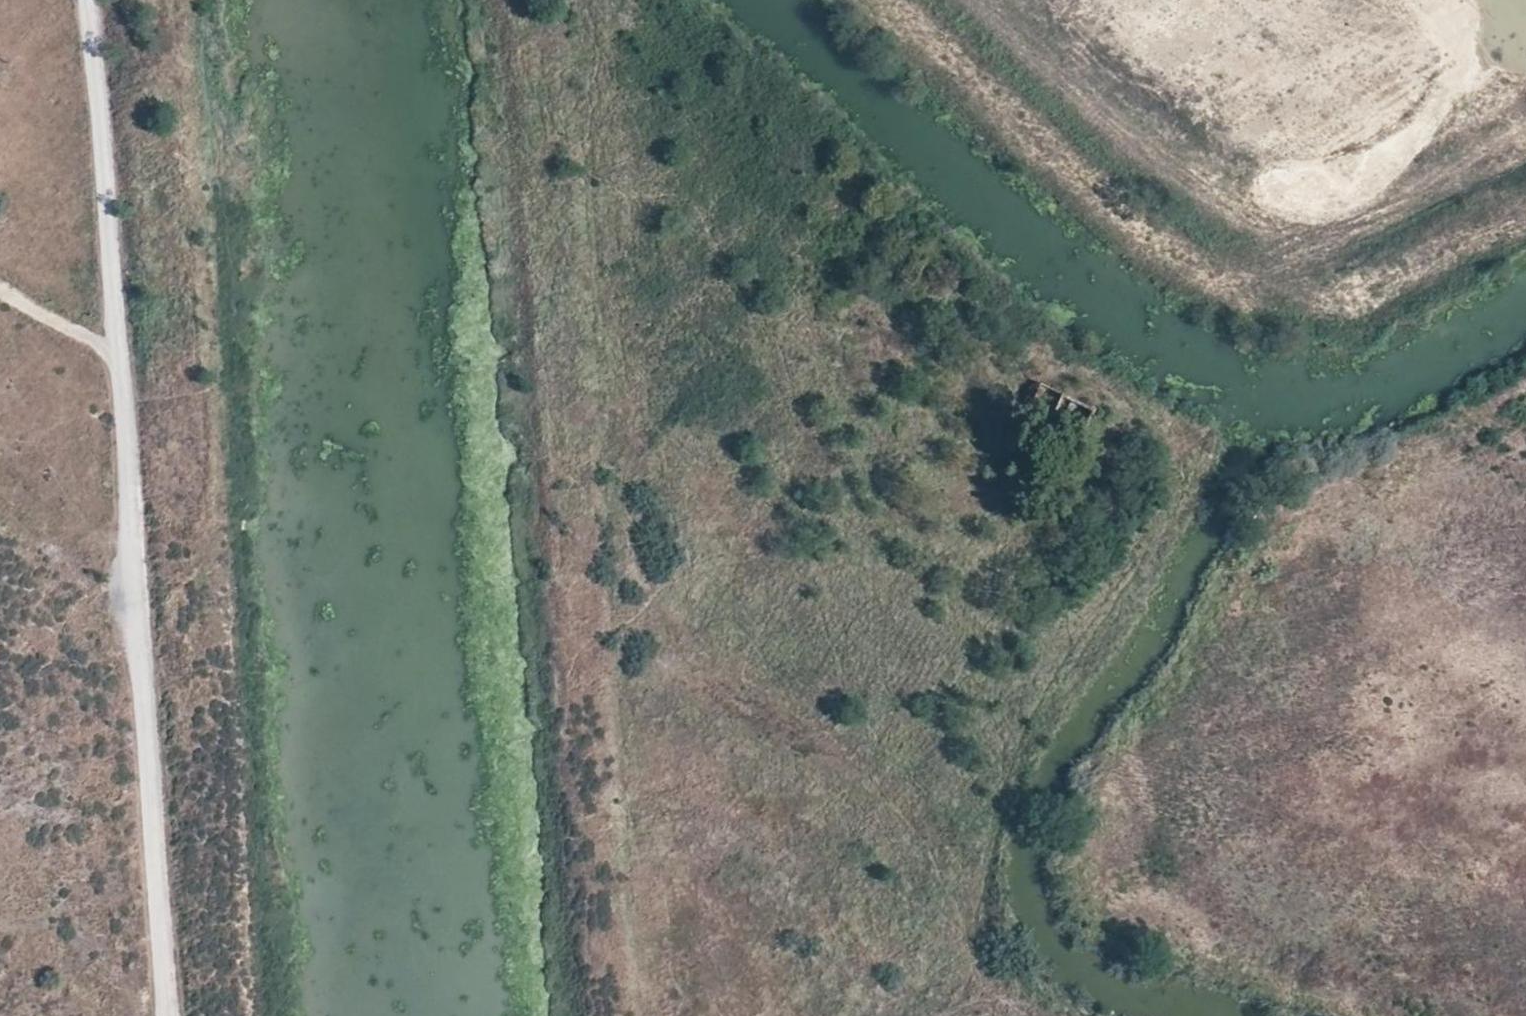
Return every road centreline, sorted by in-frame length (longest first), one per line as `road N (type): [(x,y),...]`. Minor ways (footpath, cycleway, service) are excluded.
road 1 (track): [(172,1015),(89,0)]
road 2 (track): [(1525,146),(1360,219),(1314,230),(1277,228),(1236,215),(1168,174),(976,0)]
road 3 (track): [(0,289),(122,353)]

